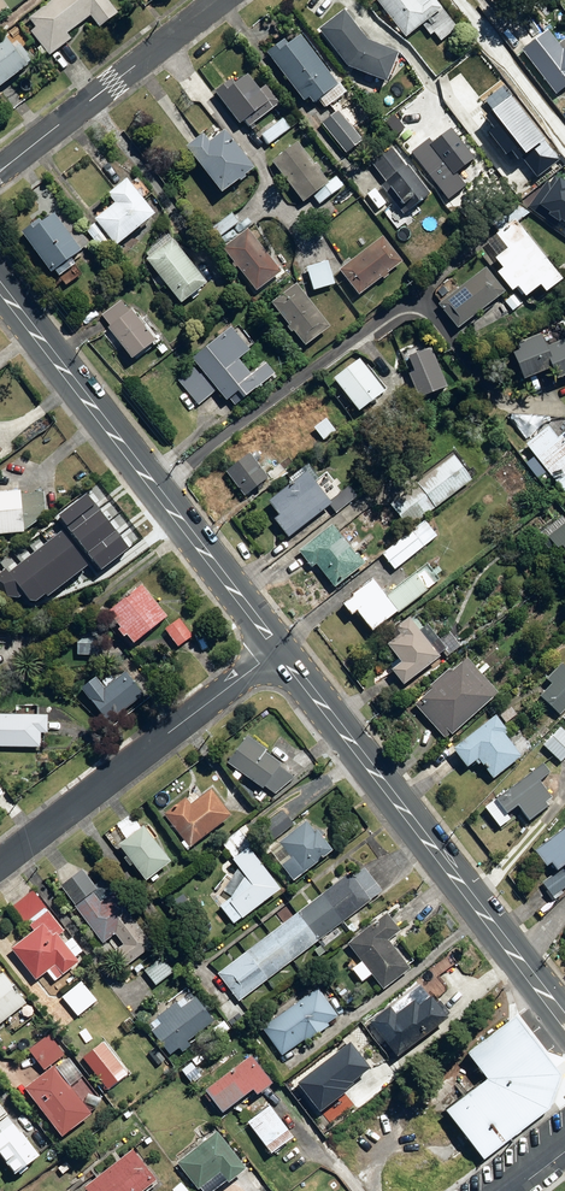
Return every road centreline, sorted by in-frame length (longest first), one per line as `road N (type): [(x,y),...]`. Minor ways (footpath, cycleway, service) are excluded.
road 1 (tertiary): [(278,648),(564,1021)]
road 2 (tertiary): [(0,286),(278,648)]
road 3 (residential): [(0,864),(278,648)]
road 4 (residential): [(0,171),(213,0)]

